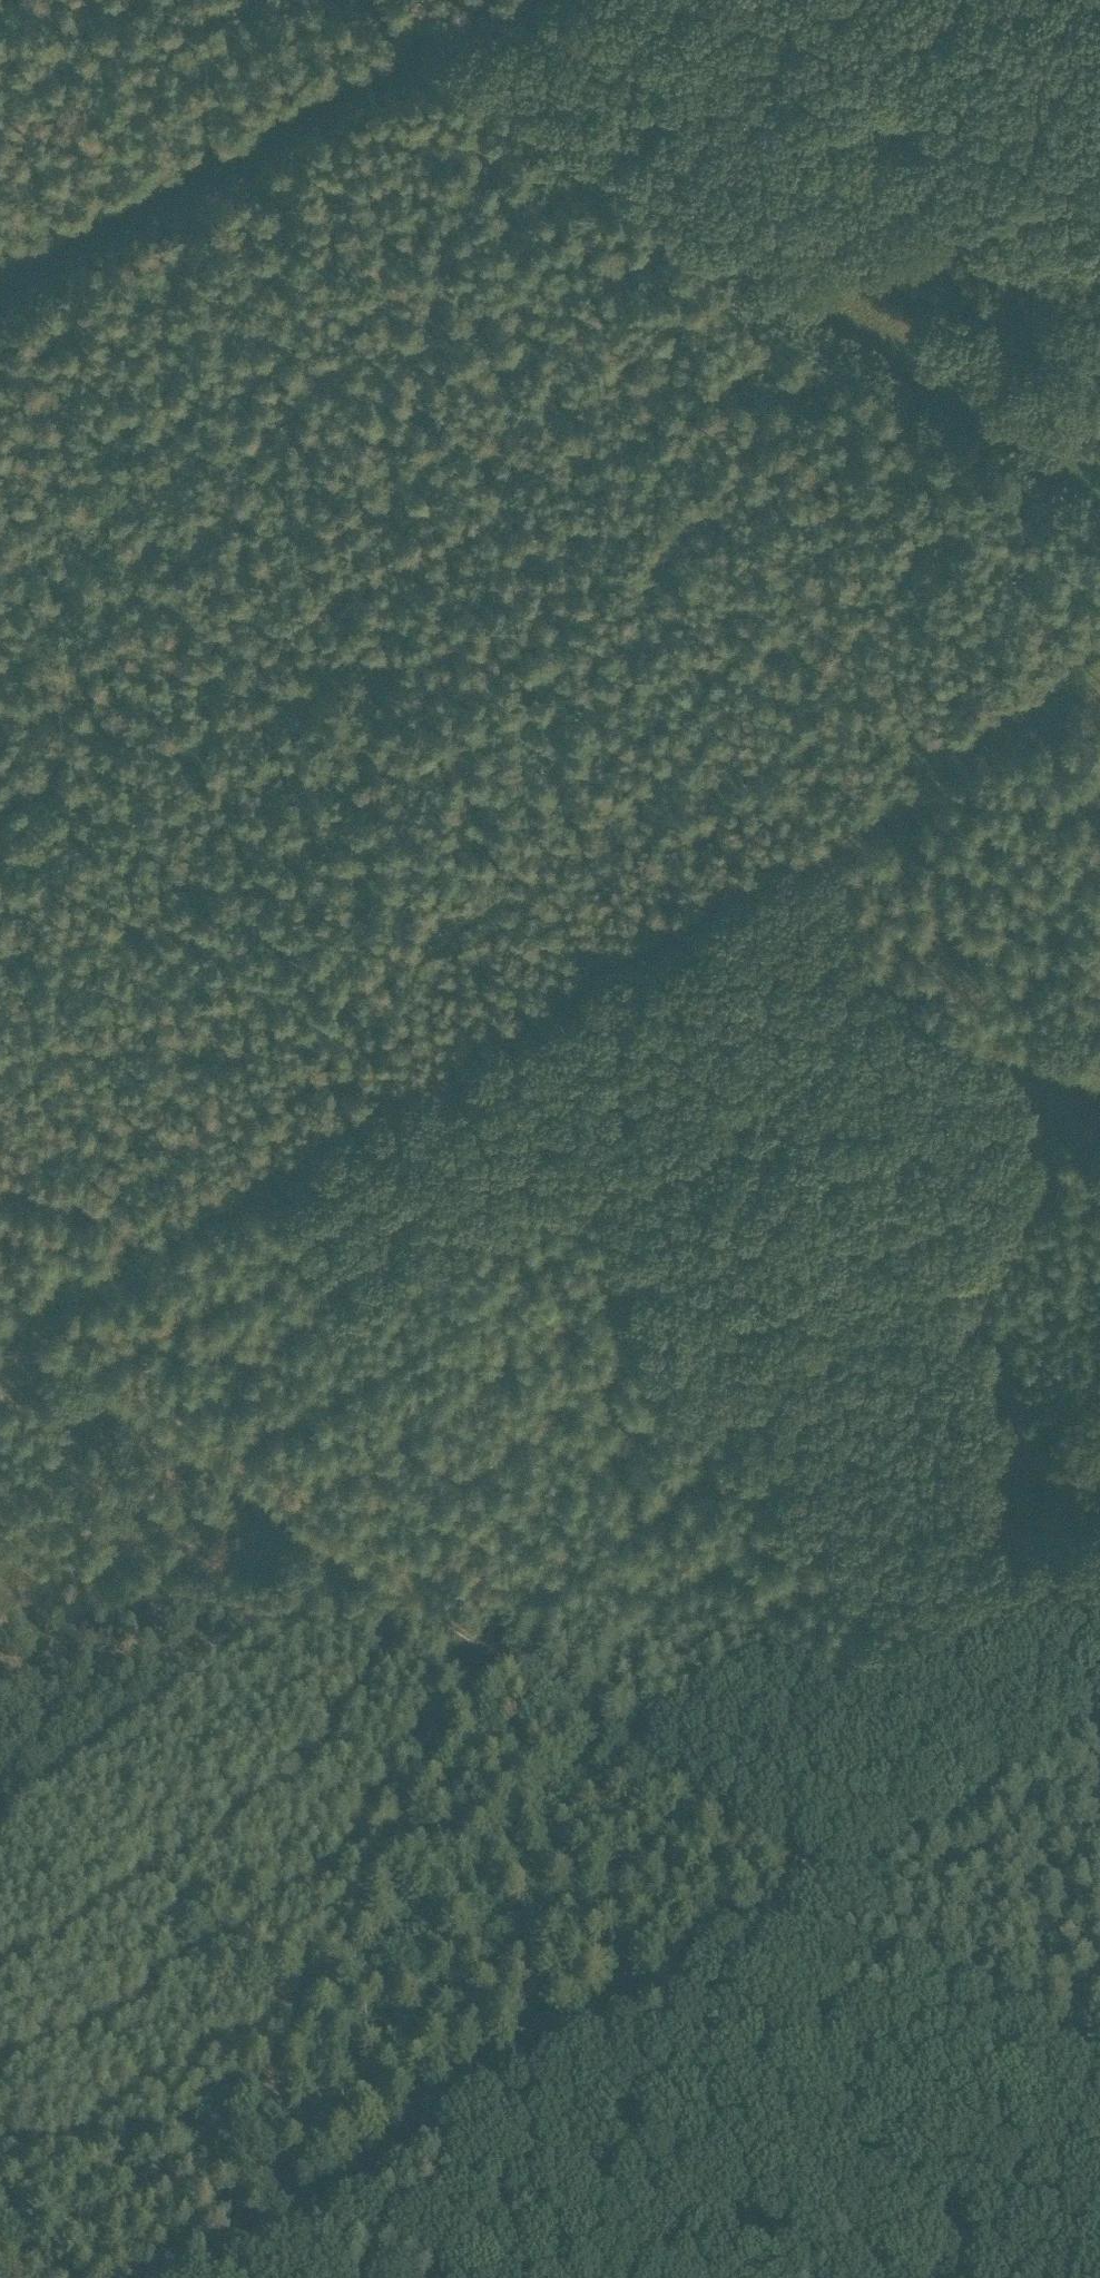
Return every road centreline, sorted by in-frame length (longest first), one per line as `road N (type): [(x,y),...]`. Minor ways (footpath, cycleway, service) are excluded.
road 1 (track): [(1099,2088),(0,1312)]
road 2 (track): [(0,1208),(115,1208),(204,1222),(1099,681)]
road 3 (track): [(211,2277),(1099,1723)]
road 4 (track): [(363,0),(1099,508)]

